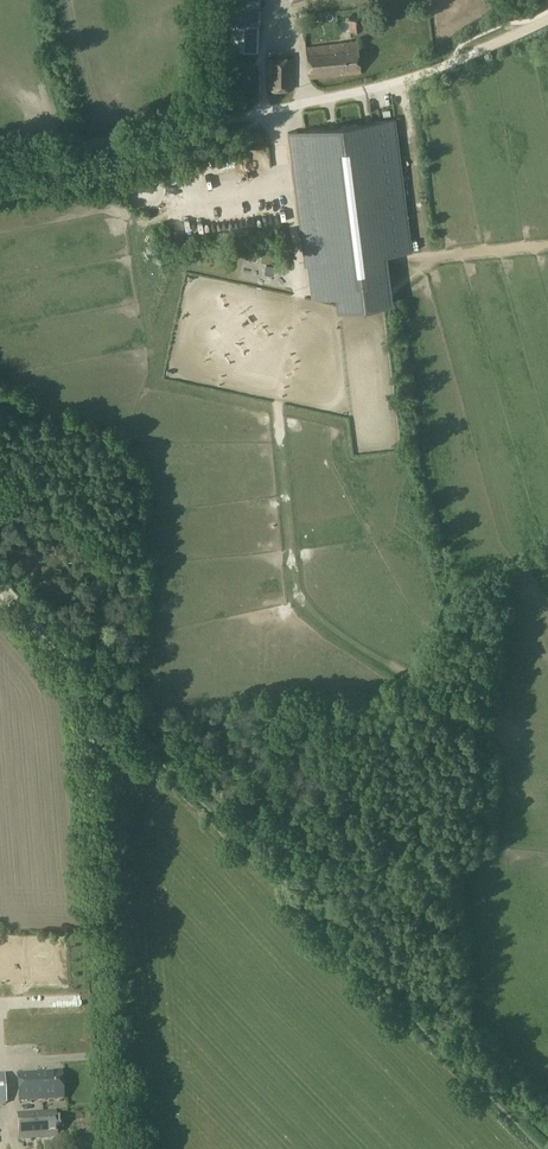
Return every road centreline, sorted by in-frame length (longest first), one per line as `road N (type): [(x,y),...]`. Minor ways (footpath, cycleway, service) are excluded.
road 1 (unclassified): [(128,1148),(85,693),(64,653),(0,581)]
road 2 (track): [(0,166),(266,112)]
road 3 (residential): [(266,112),(451,63)]

